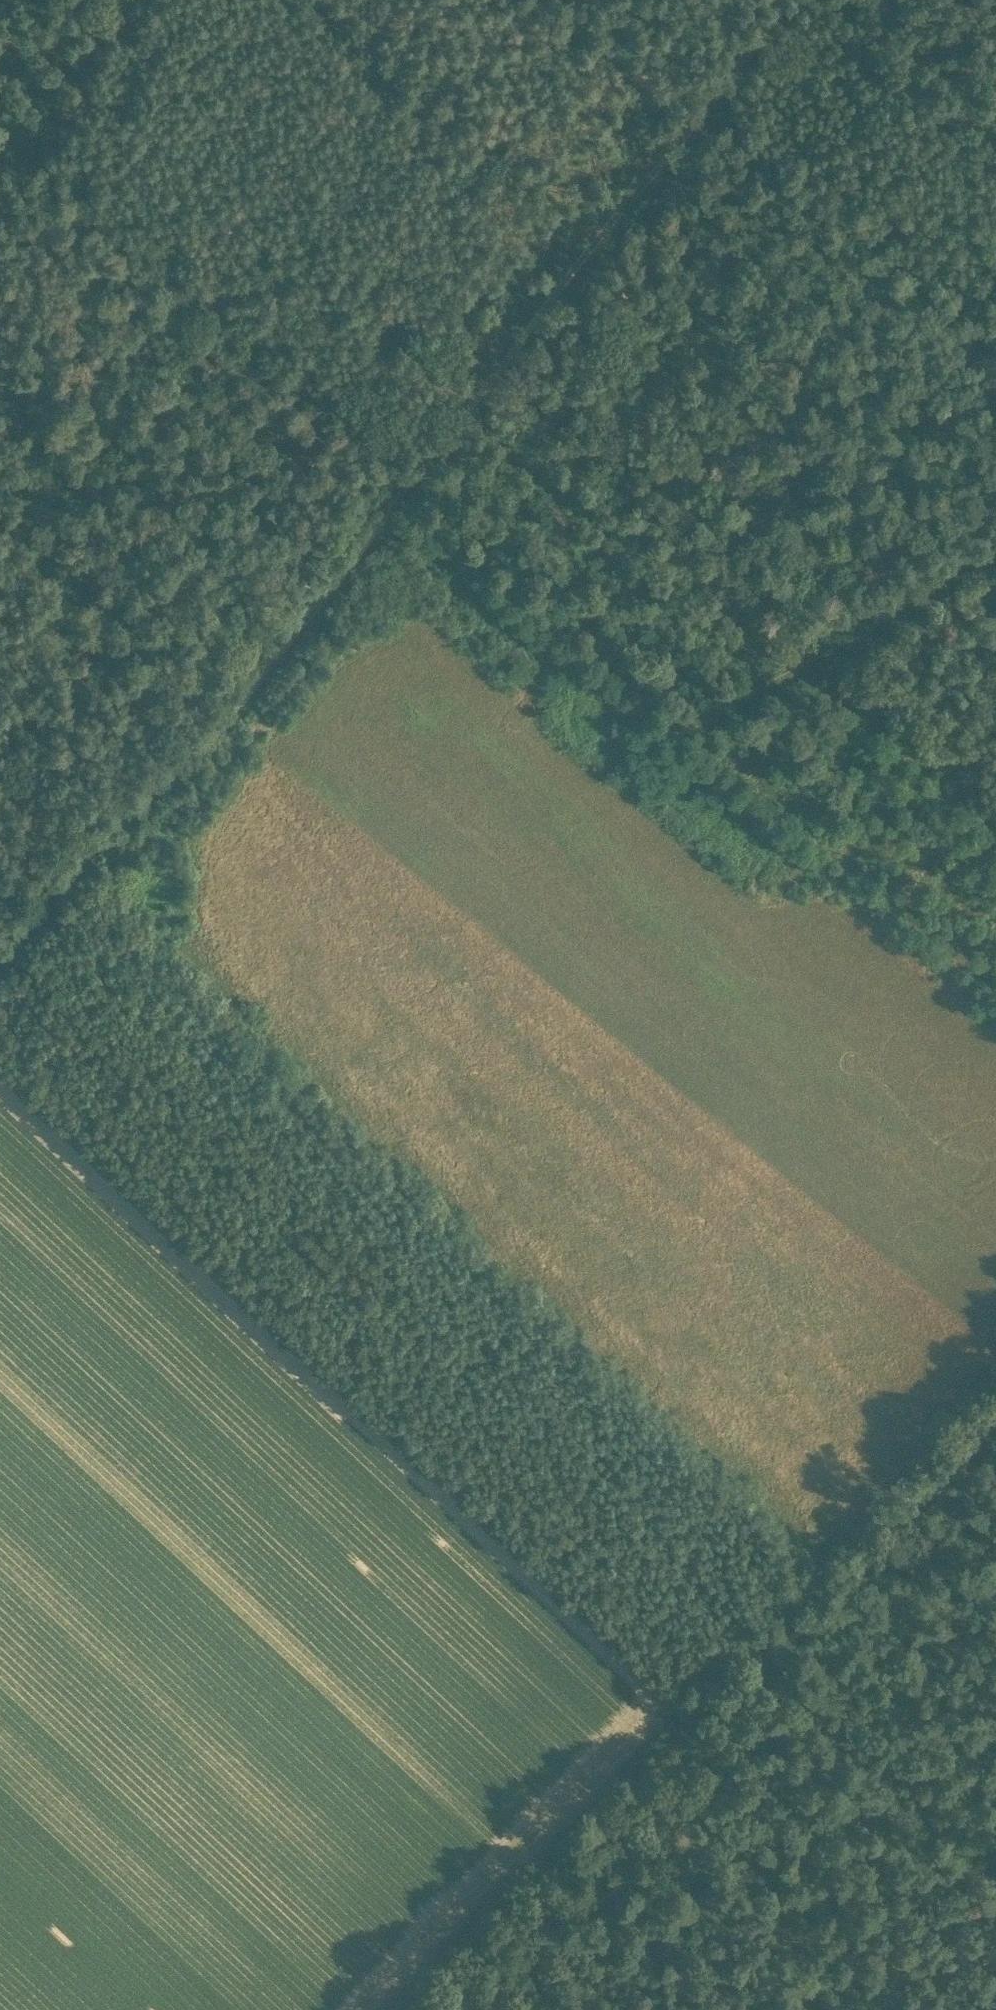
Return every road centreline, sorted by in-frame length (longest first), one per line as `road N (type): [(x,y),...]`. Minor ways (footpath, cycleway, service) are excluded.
road 1 (track): [(386,509),(801,0)]
road 2 (track): [(386,509),(665,729),(714,715),(818,664),(919,604)]
road 3 (track): [(536,323),(644,346),(695,344),(856,512),(919,604)]
road 4 (track): [(0,963),(306,608)]
road 5 (track): [(0,357),(306,608)]
road 6 (track): [(306,608),(386,509)]

